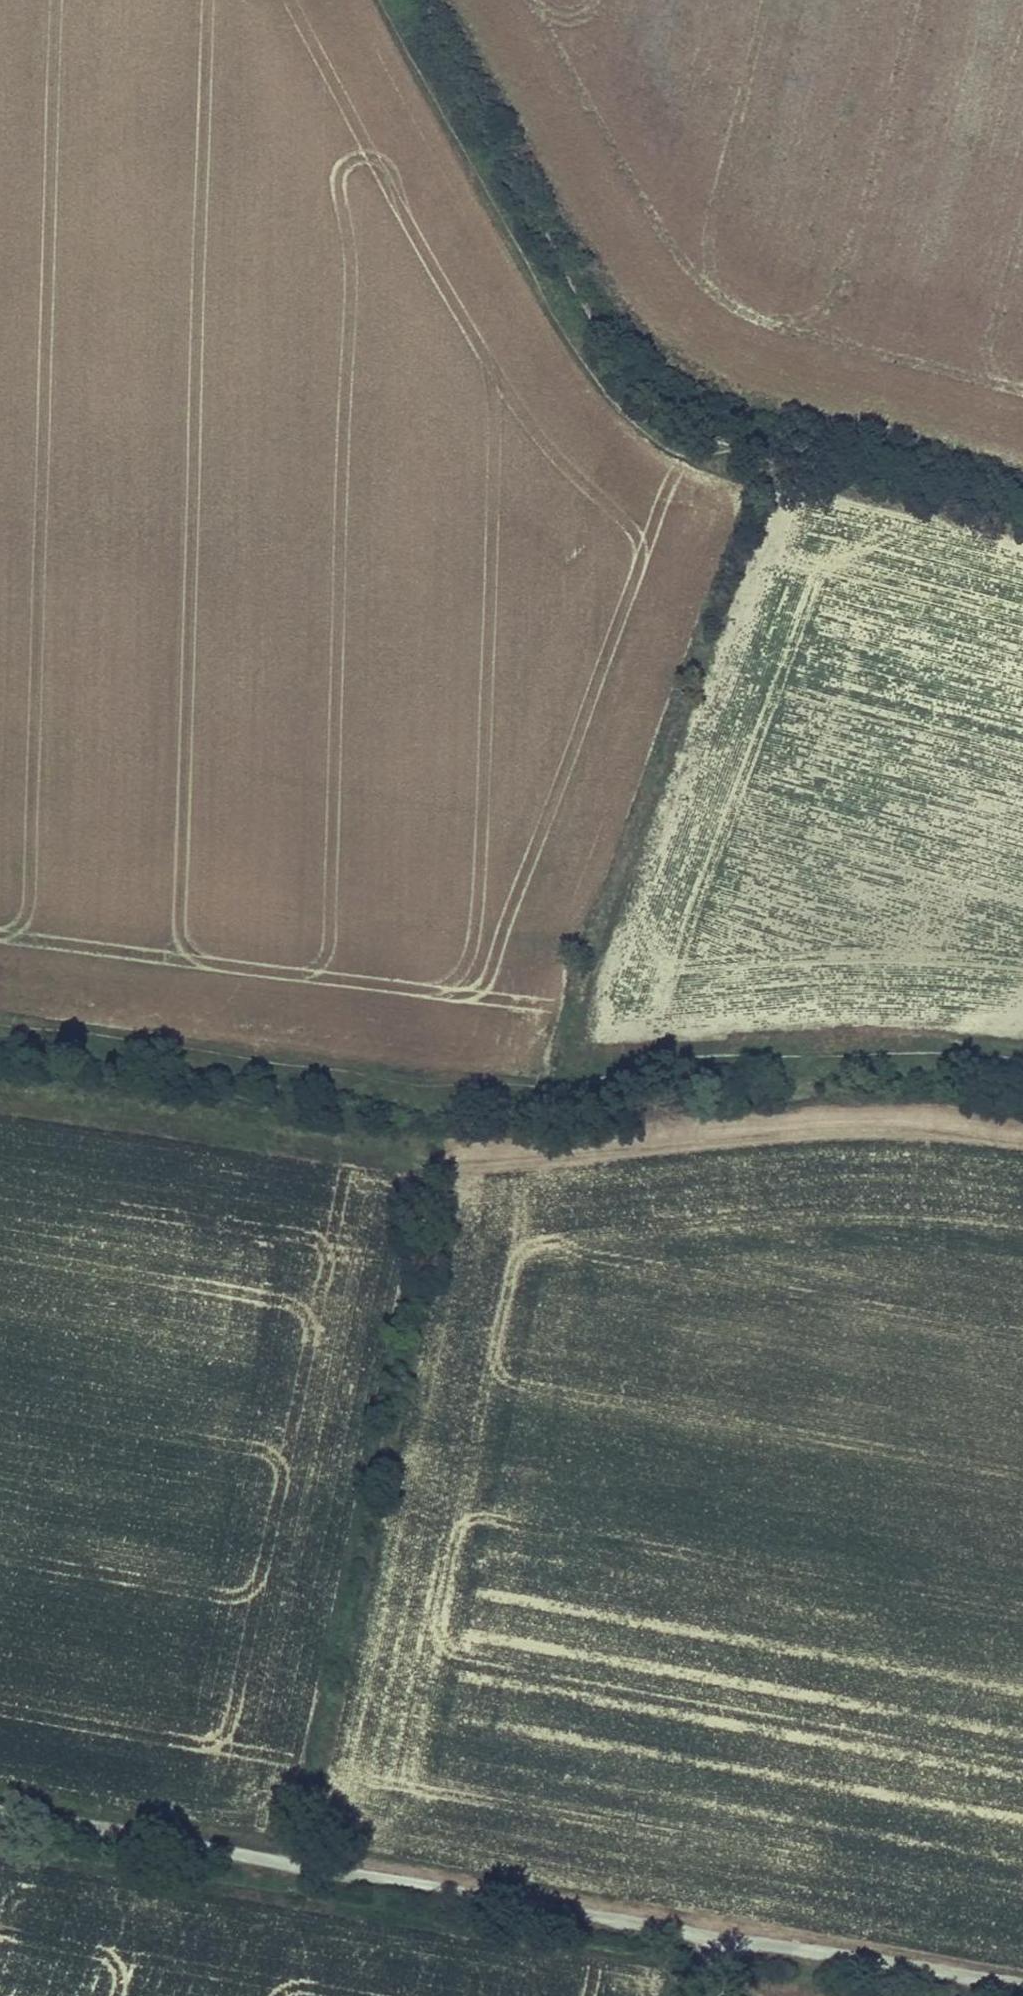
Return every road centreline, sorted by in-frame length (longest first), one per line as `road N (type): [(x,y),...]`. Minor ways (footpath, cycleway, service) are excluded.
road 1 (track): [(0,1816),(713,1940)]
road 2 (track): [(713,1940),(1022,1993)]

